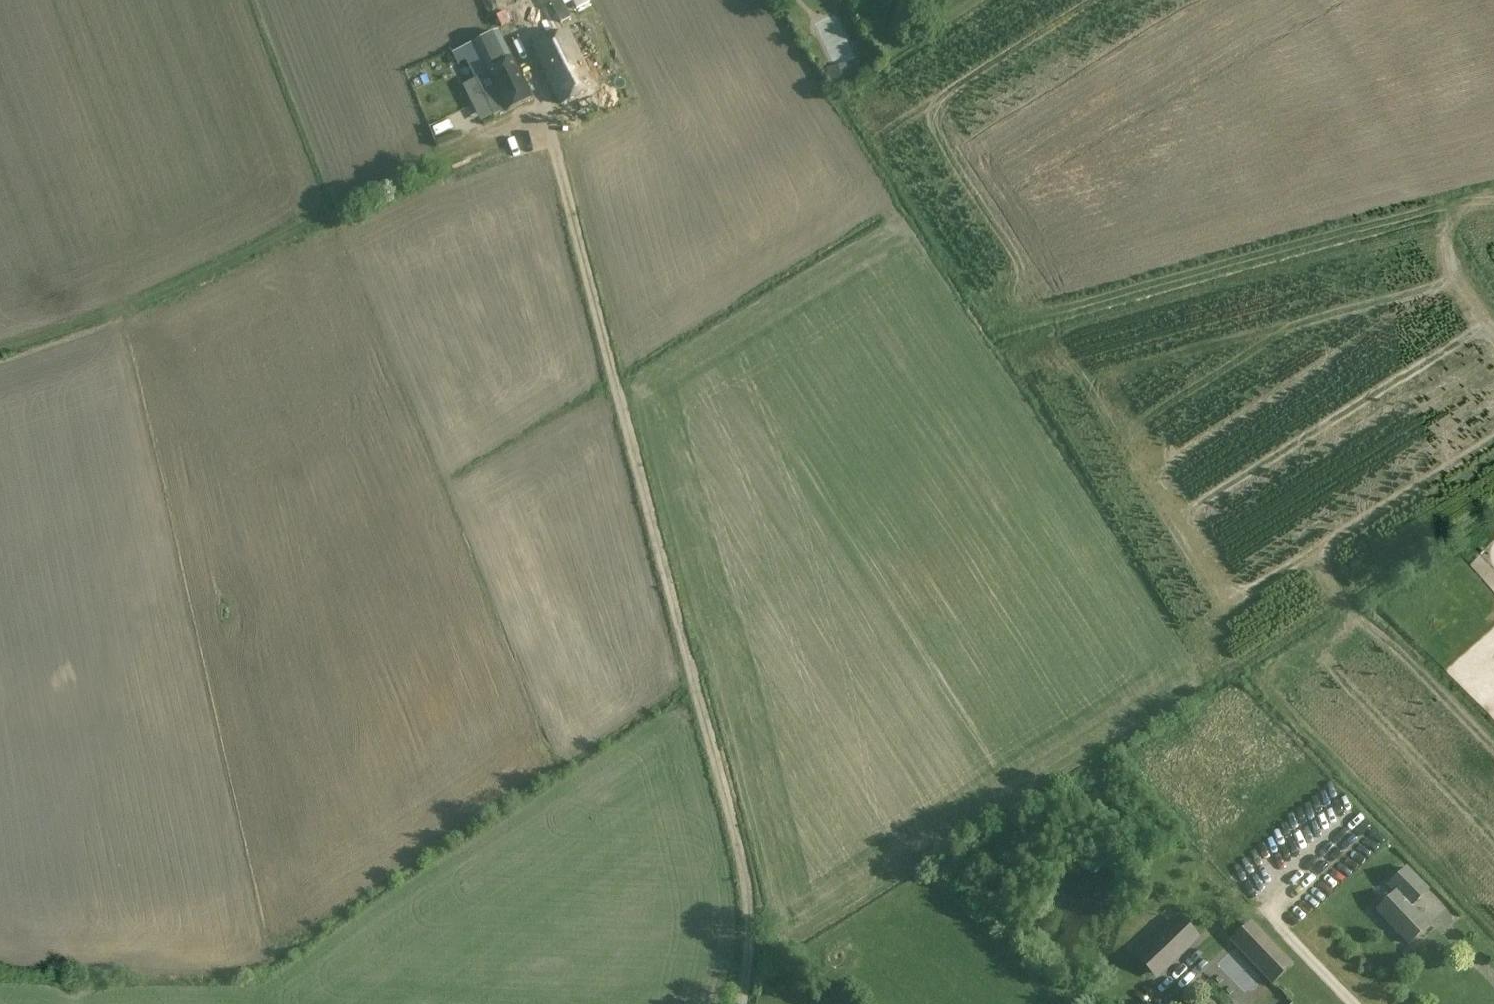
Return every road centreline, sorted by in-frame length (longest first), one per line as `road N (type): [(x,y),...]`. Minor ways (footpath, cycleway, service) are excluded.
road 1 (track): [(542,111),(131,308),(0,350)]

